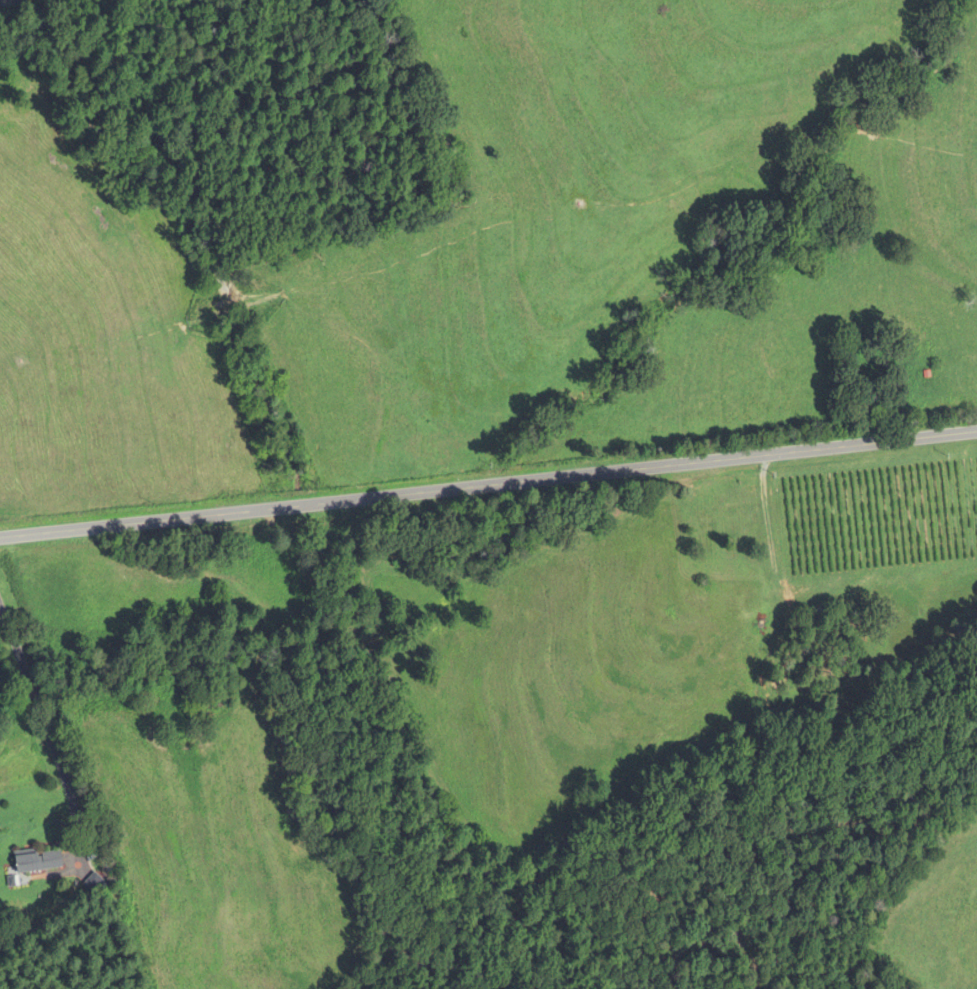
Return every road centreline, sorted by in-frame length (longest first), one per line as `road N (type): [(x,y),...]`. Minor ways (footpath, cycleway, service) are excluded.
road 1 (residential): [(0,537),(976,441)]

